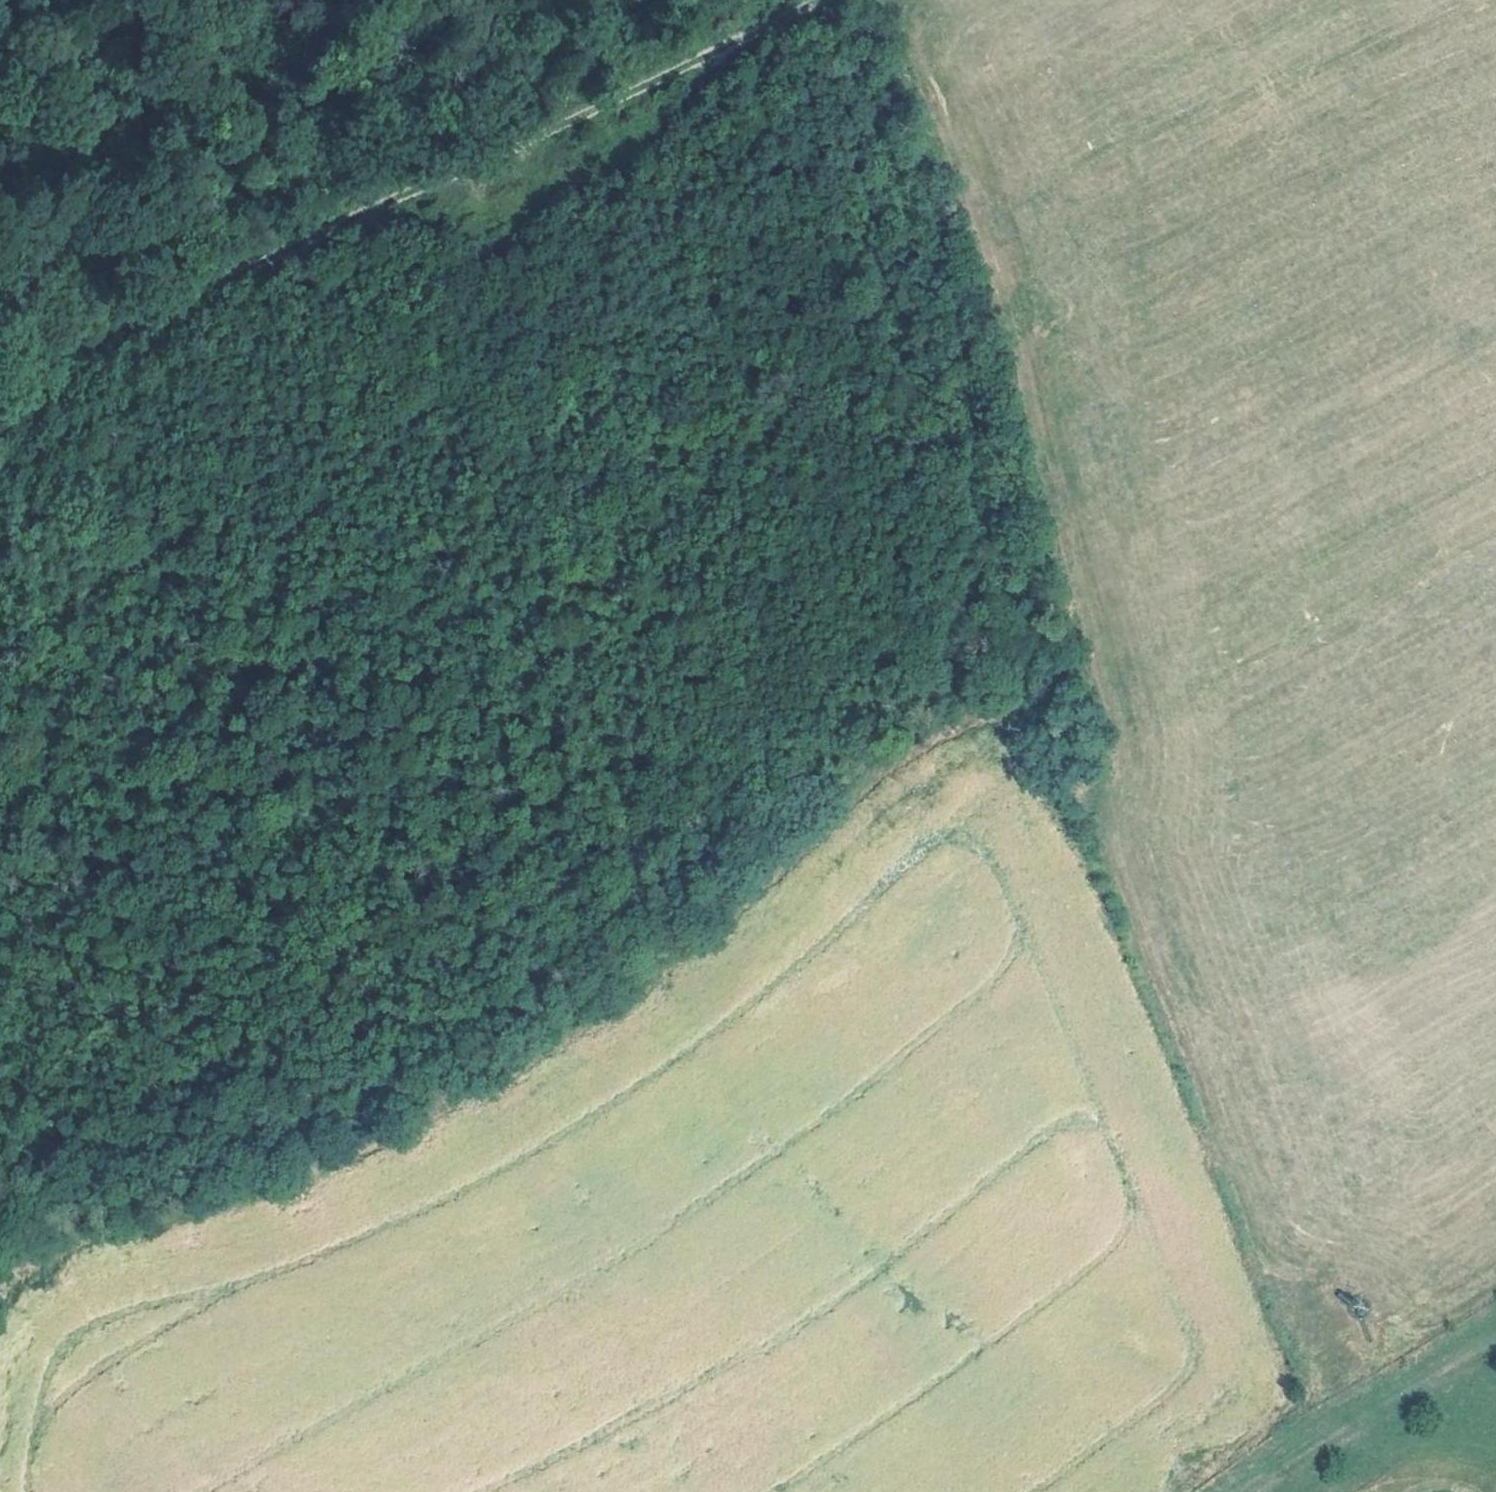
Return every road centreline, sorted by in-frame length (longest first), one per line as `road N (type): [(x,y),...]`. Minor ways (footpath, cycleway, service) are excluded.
road 1 (track): [(824,0),(0,391)]
road 2 (track): [(1272,1491),(1495,1345)]

